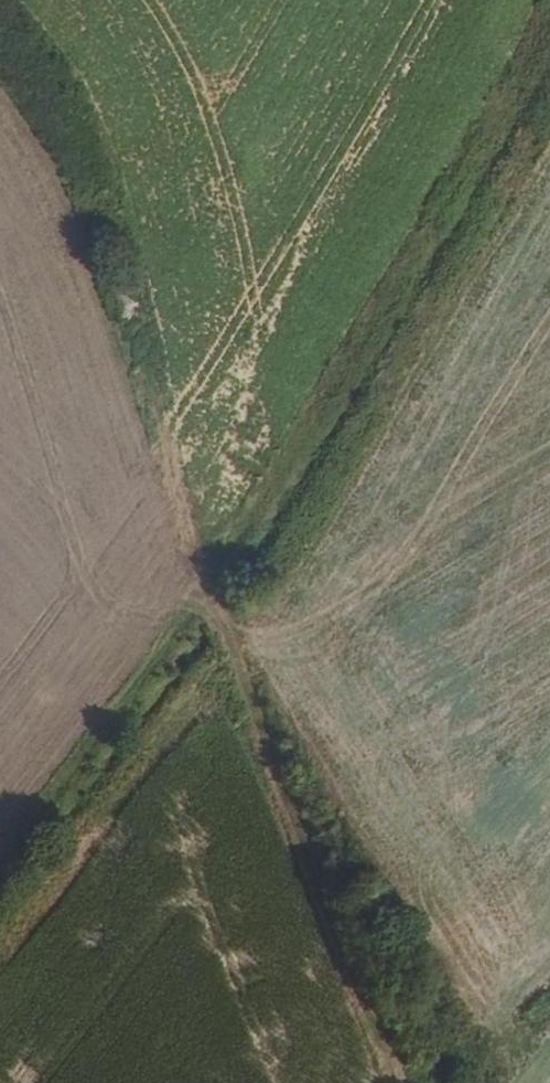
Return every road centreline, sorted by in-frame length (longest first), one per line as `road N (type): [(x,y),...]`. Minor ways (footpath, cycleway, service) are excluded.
road 1 (track): [(401,1082),(213,595)]

